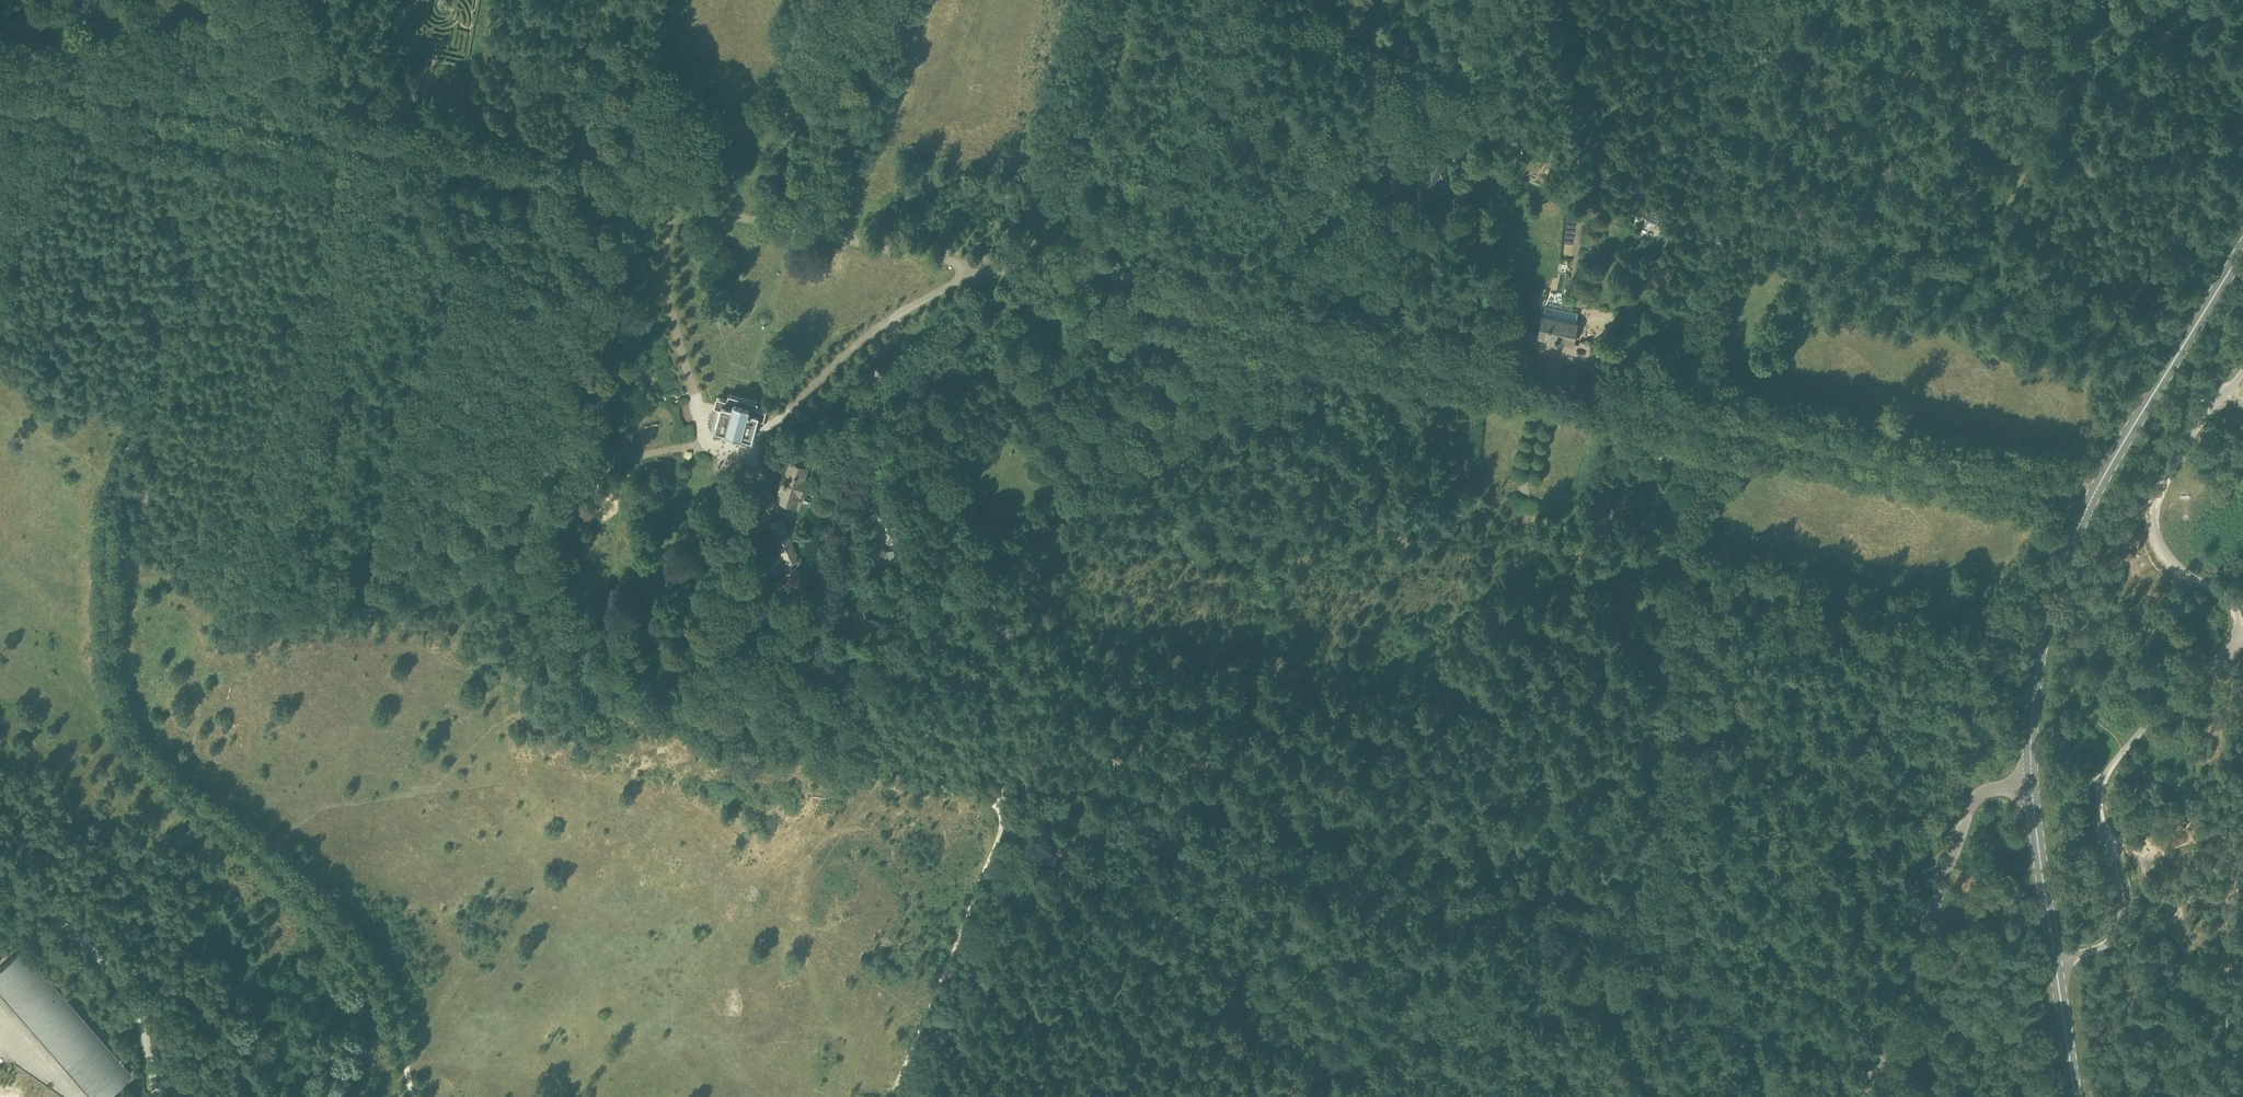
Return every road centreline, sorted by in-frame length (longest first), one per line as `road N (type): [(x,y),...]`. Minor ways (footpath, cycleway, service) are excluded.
road 1 (track): [(1782,1096),(1711,959),(1672,932),(1167,835),(1042,825),(1027,838),(922,1096)]
road 2 (track): [(416,1096),(397,1015),(354,940),(165,775),(114,714),(110,520),(141,411),(193,274),(205,105)]
road 3 (track): [(2009,654),(1725,591),(1712,602),(1672,932),(1333,1040),(1309,1096)]
road 4 (track): [(888,319),(912,389),(864,449),(841,519),(846,533),(867,536),(868,560),(860,572),(834,579),(817,622),(816,647),(854,700)]
road 5 (unclassified): [(1865,1096),(1957,829),(1979,800),(2031,792)]
road 6 (track): [(1333,1040),(1134,882),(1027,838)]
road 7 (secondary): [(2074,1096),(2031,792)]
road 8 (secondary): [(2031,792),(2036,643),(2093,496)]
road 9 (secondary): [(2093,496),(2242,249)]
road 10 (unclassified): [(156,1096),(143,1026),(128,993),(102,960),(0,873)]
road 11 (track): [(795,227),(857,0)]
road 12 (track): [(1154,1096),(974,969)]

